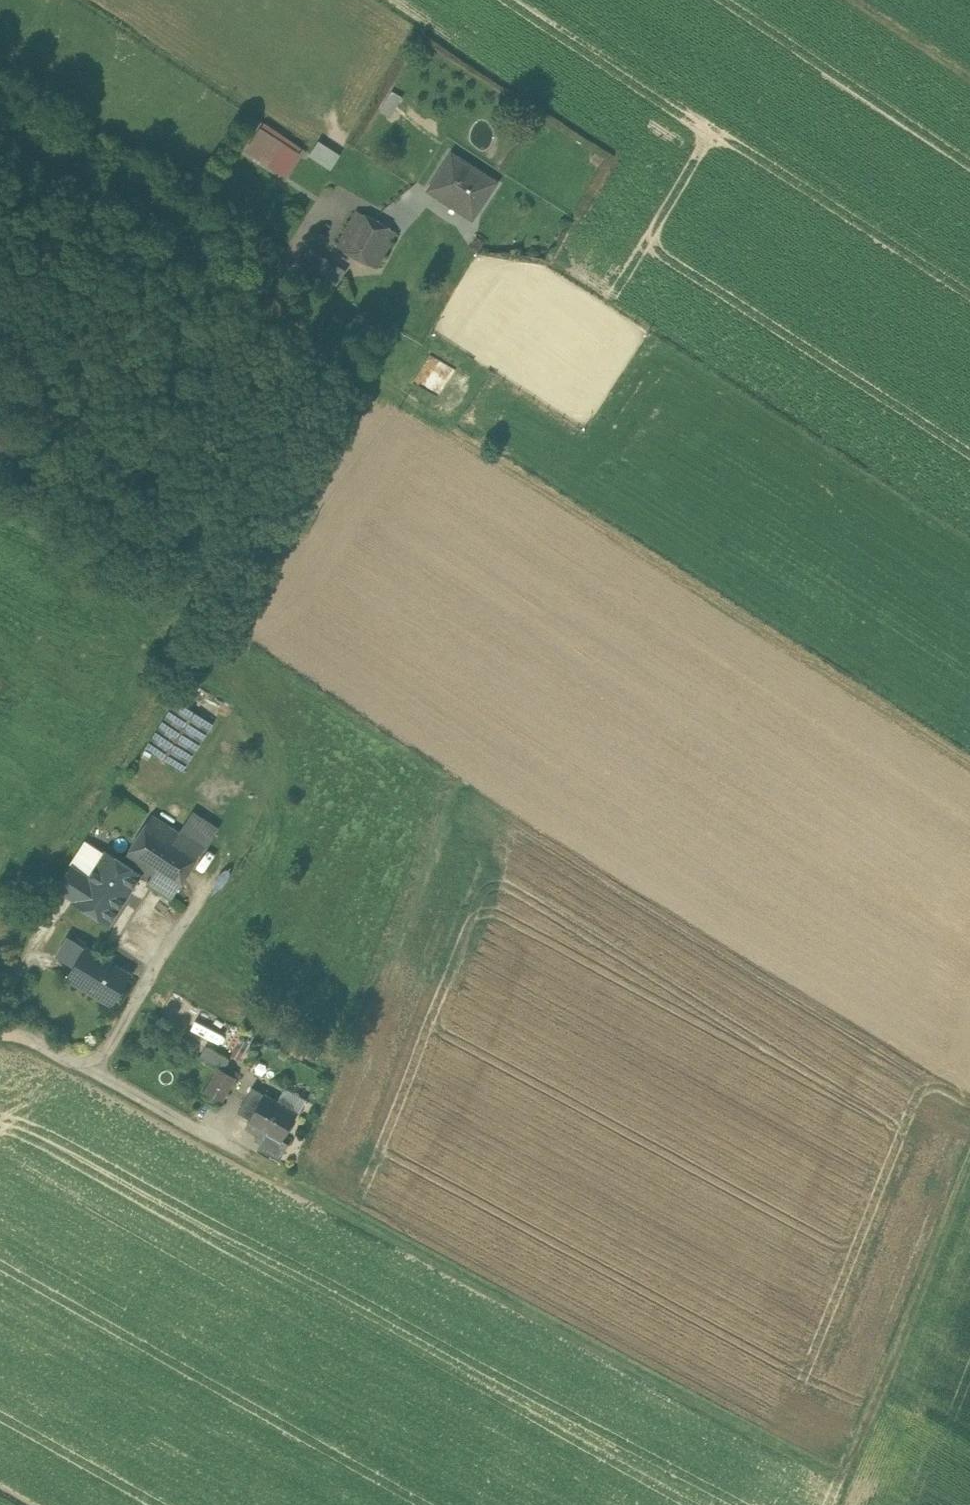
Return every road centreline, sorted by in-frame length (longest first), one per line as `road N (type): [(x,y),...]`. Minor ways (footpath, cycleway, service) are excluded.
road 1 (track): [(0,115),(268,293),(321,347),(378,387),(412,325)]
road 2 (unclassified): [(0,1026),(7,1022),(93,1071),(220,871)]
road 3 (track): [(93,1071),(279,1174)]

